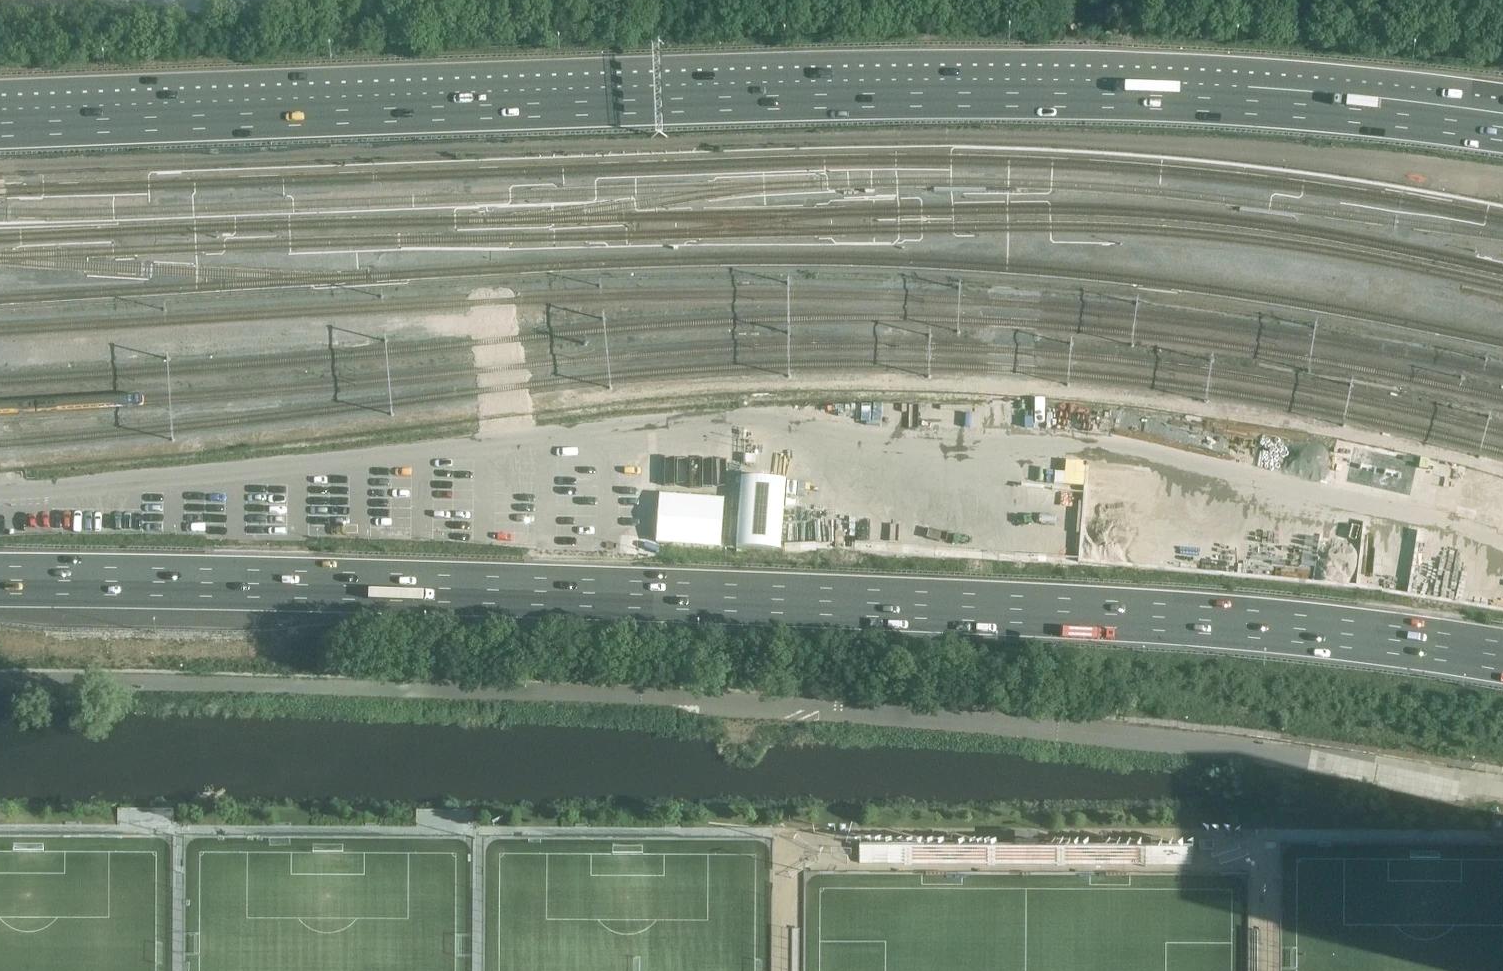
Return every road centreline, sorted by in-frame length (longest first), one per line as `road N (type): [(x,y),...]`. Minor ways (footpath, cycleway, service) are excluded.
road 1 (motorway): [(0,580),(1026,609),(1286,627),(1502,656)]
road 2 (motorway): [(1502,126),(1247,99),(1043,93),(0,124)]

